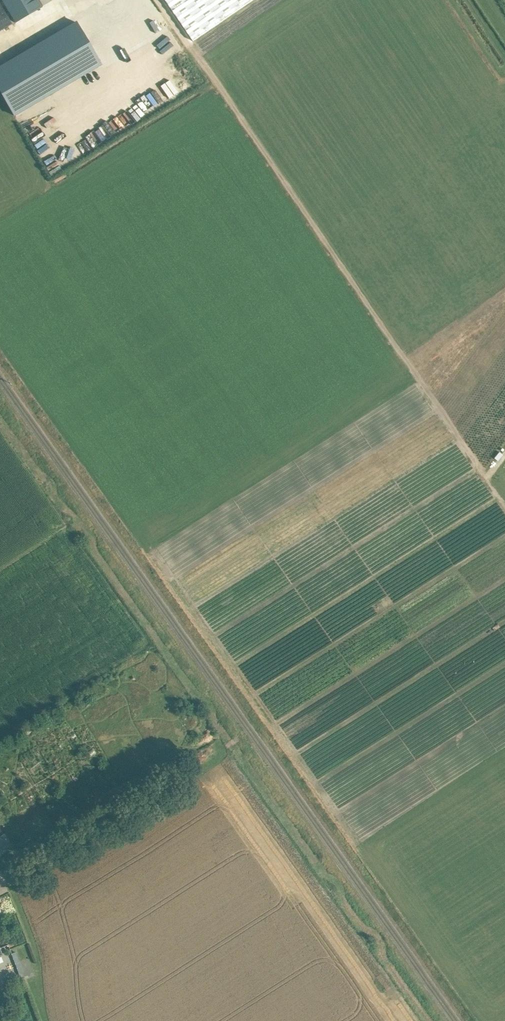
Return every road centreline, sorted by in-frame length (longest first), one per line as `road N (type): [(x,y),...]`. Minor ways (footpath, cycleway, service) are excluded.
road 1 (unclassified): [(267,719),(357,646),(504,459)]
road 2 (unclassified): [(0,888),(224,748)]

